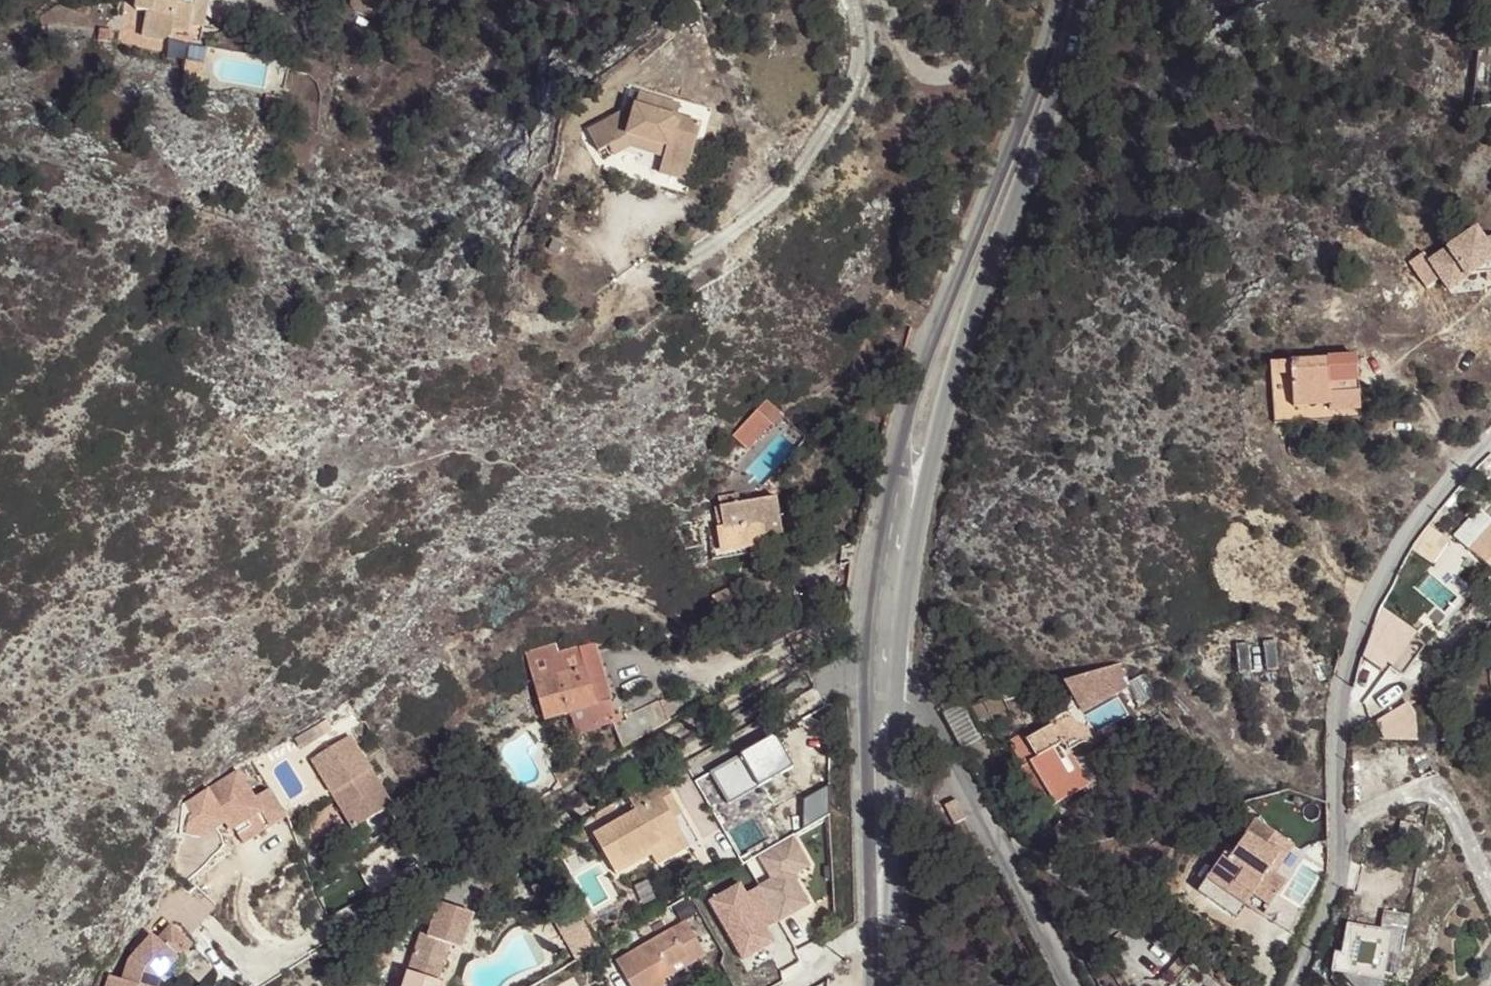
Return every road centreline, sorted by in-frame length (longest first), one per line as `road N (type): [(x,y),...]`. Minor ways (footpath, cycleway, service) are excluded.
road 1 (tertiary): [(1063,0),(903,421),(878,541),(866,685)]
road 2 (tertiary): [(896,690),(918,514),(941,421),(1082,0)]
road 3 (residential): [(1293,985),(1336,879),(1341,703),(1376,589),(1394,549),(1490,434)]
road 4 (residential): [(896,690),(929,720),(1072,985)]
road 5 (tertiary): [(866,685),(872,933)]
road 6 (tertiary): [(889,929),(896,690)]

